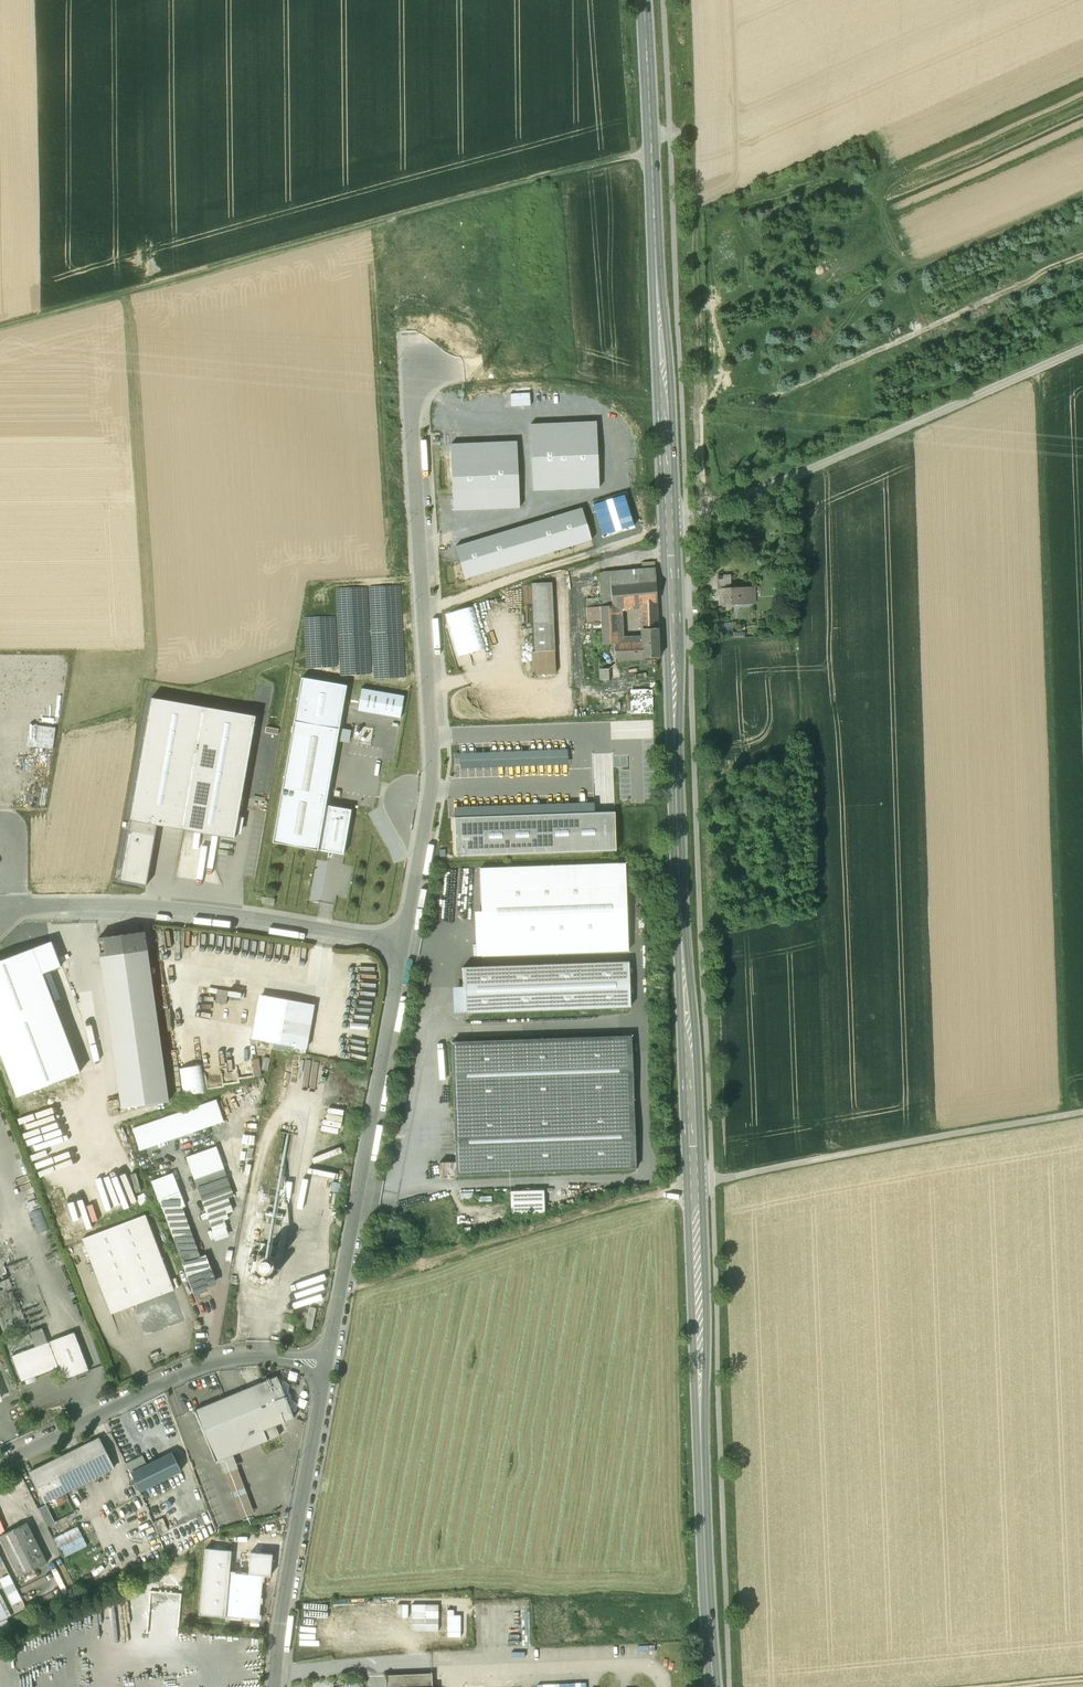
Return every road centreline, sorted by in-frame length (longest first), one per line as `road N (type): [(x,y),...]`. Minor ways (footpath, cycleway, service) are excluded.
road 1 (secondary): [(713,1686),(644,0)]
road 2 (track): [(1067,1115),(1060,737),(1039,371)]
road 3 (track): [(423,611),(701,520),(1082,354)]
road 4 (track): [(0,324),(653,152)]
road 5 (unclassified): [(403,944),(430,789),(413,434),(418,355)]
road 6 (unclassified): [(403,944),(326,1371)]
road 7 (unclassified): [(0,916),(77,905),(189,910),(403,944)]
road 8 (track): [(340,1286),(359,1288),(697,1181)]
road 9 (residential): [(326,1371),(295,1361),(223,1361),(0,1464)]
road 10 (unclassified): [(326,1371),(274,1686)]

